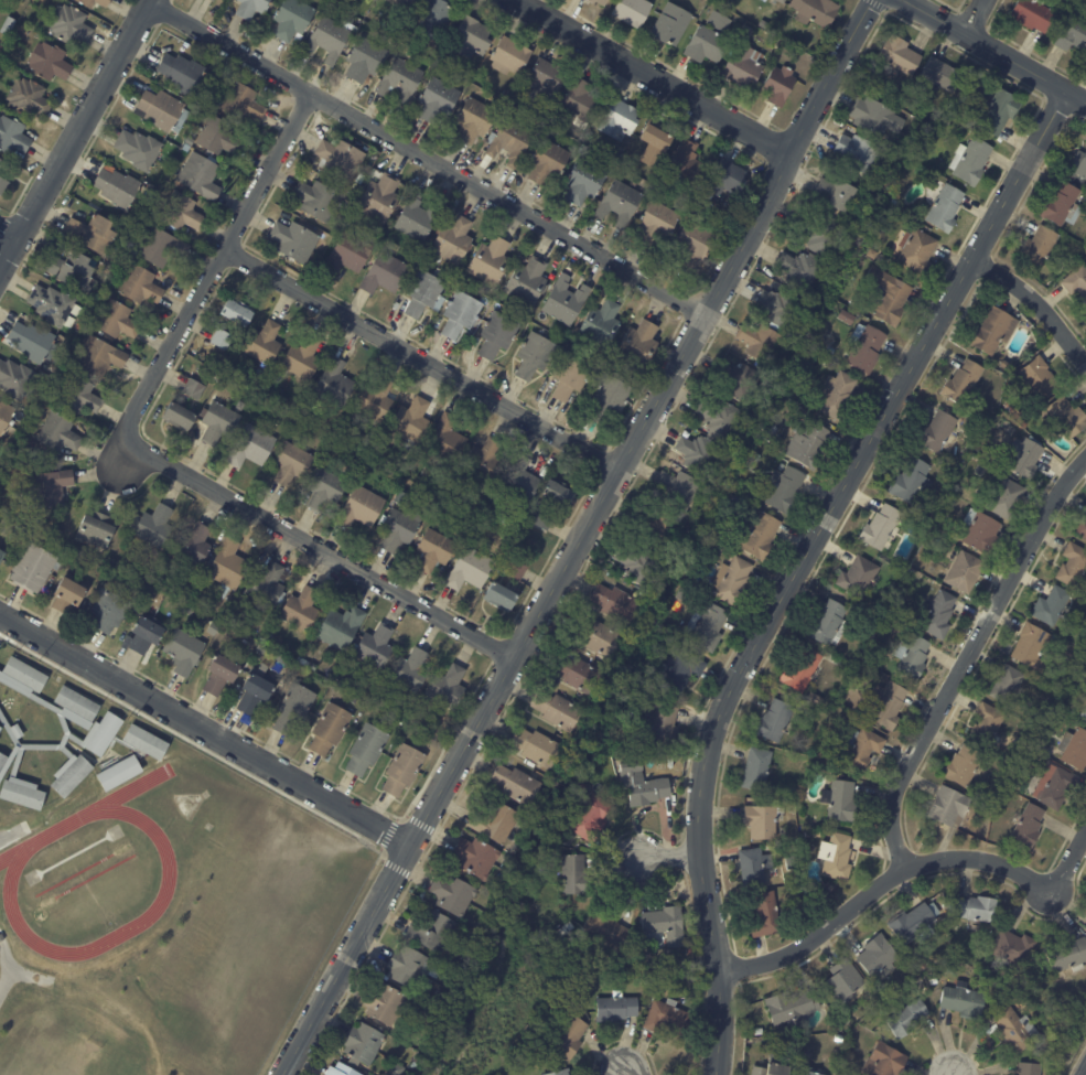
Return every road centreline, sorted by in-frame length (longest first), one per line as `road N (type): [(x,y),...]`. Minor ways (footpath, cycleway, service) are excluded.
road 1 (residential): [(282,1074),(872,0)]
road 2 (residential): [(714,1074),(718,970),(697,817),(712,731),(1065,89)]
road 3 (residential): [(512,658),(137,449),(130,424),(311,93)]
road 4 (residential): [(149,2),(705,313)]
road 5 (residential): [(0,615),(409,845)]
road 6 (residential): [(906,868),(891,814),(902,772),(1061,487),(1085,458)]
road 7 (residential): [(224,249),(617,470)]
road 8 (residential): [(718,970),(809,940),(906,868),(932,861),(1004,866),(1055,893)]
road 9 (residential): [(516,0),(789,152)]
road 10 (residential): [(0,269),(150,0)]
road 11 (residential): [(1085,101),(907,0)]
road 12 (residential): [(972,257),(1030,297),(1085,366)]

